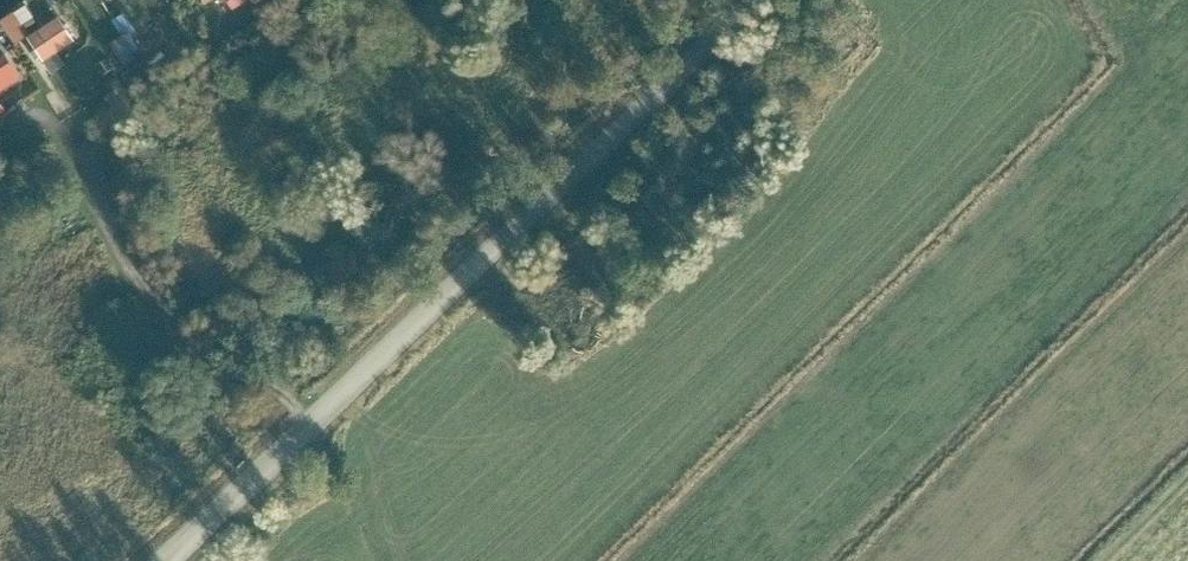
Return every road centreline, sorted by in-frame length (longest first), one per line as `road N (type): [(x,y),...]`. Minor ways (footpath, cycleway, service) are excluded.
road 1 (track): [(155,560),(750,0)]

